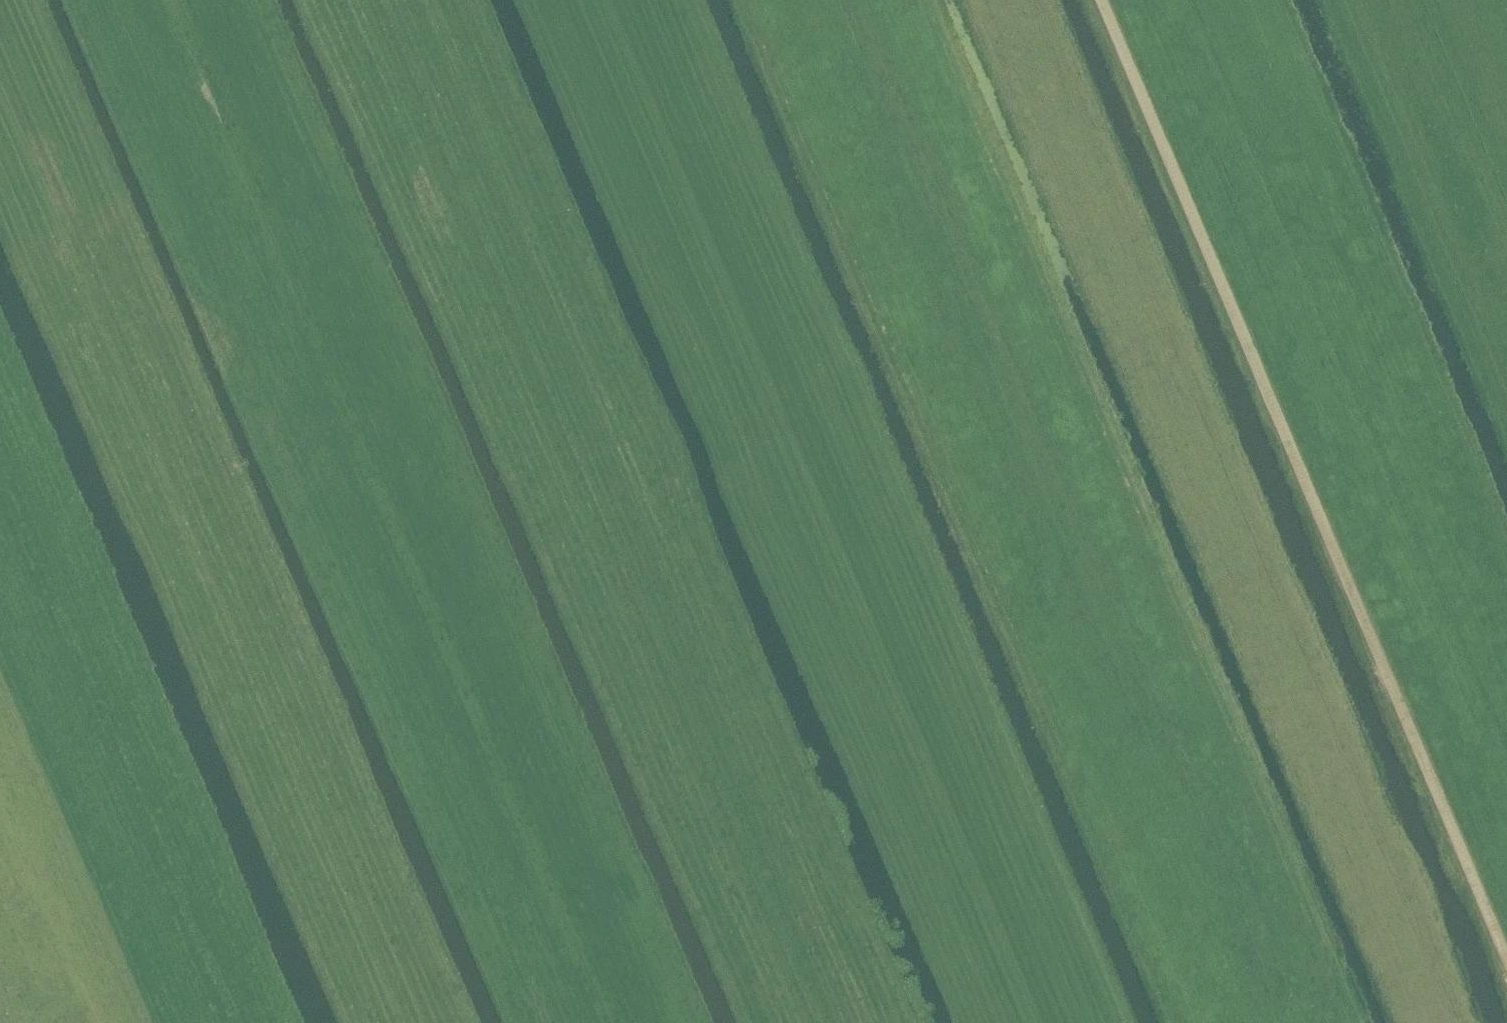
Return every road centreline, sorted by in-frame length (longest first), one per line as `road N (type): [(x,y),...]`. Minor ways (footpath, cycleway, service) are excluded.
road 1 (track): [(1506,952),(1103,0)]

